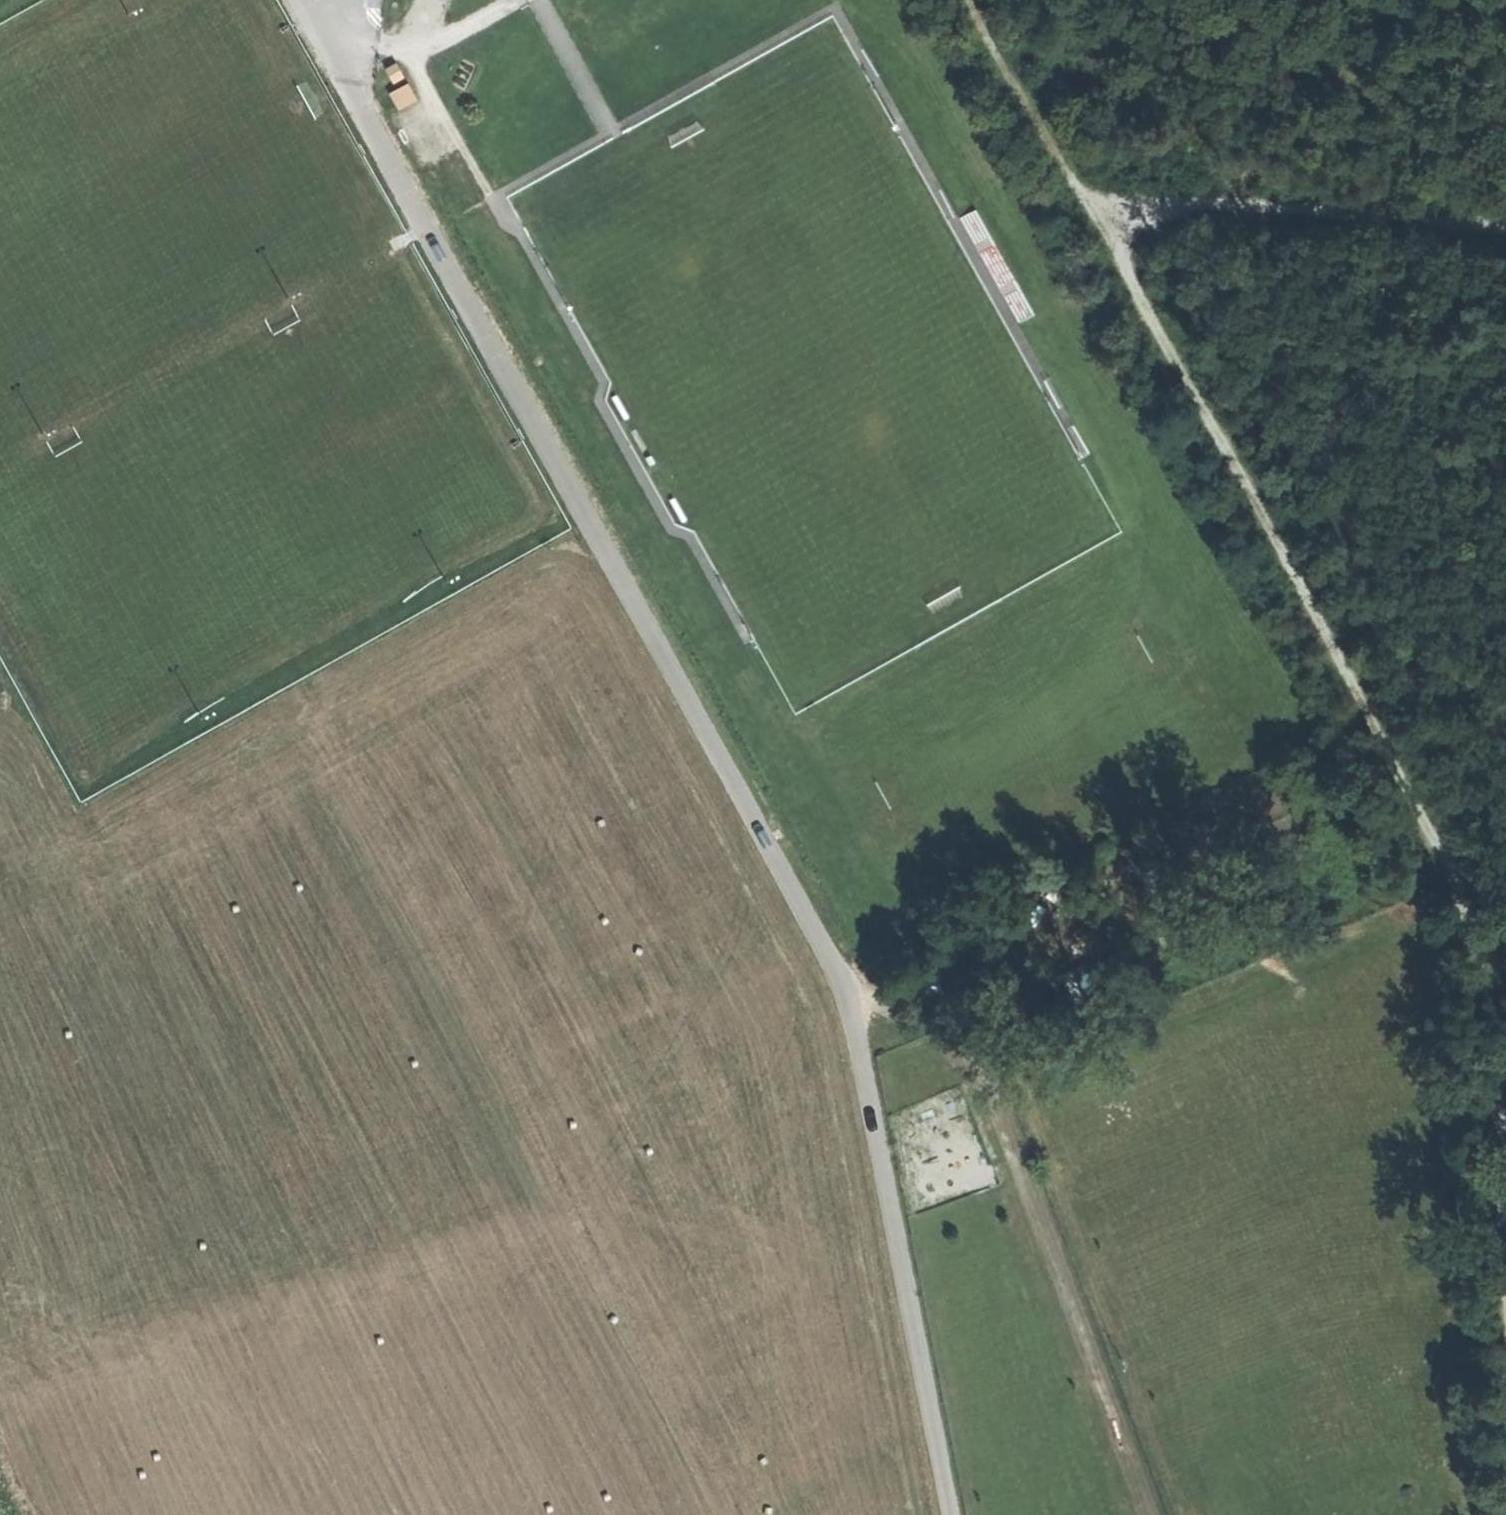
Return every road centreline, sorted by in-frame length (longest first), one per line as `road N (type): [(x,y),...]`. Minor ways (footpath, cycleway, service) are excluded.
road 1 (unclassified): [(951,1514),(843,982),(367,120),(350,0)]
road 2 (track): [(1505,144),(1460,143),(1313,67),(1215,0)]

